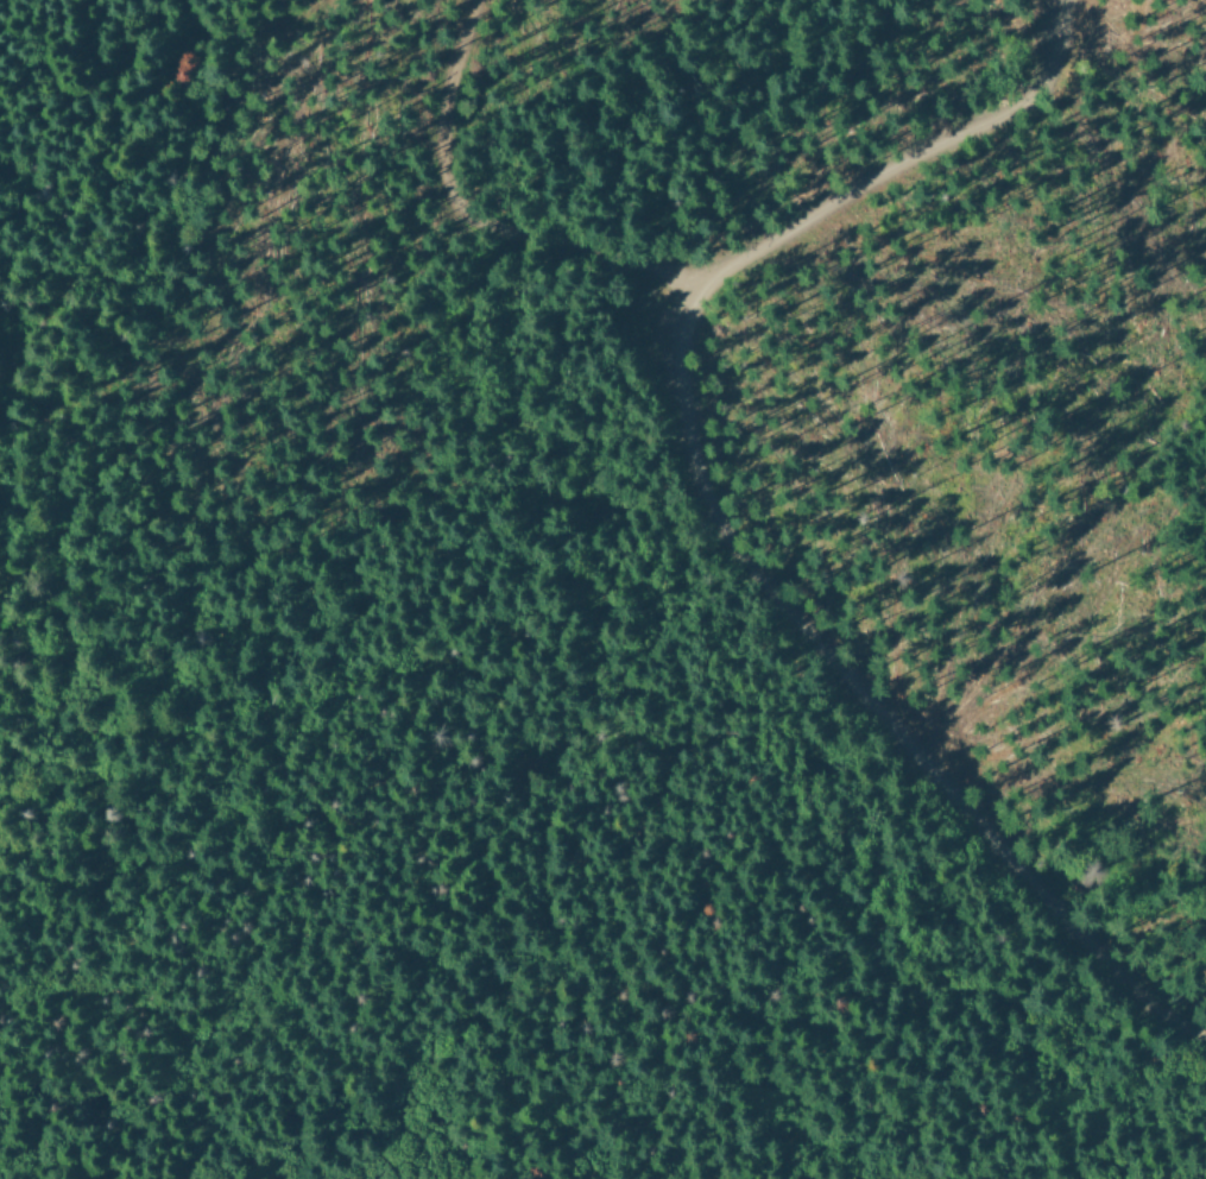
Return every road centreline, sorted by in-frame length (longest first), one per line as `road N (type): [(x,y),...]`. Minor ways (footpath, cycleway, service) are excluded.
road 1 (track): [(1075,0),(1049,72),(1017,113),(716,276),(696,298),(680,343),(678,408),(693,478),(752,582),(894,726),(1044,907),(1162,1016),(1205,1041)]
road 2 (track): [(716,276),(514,240),(473,221),(443,164),(468,0)]

